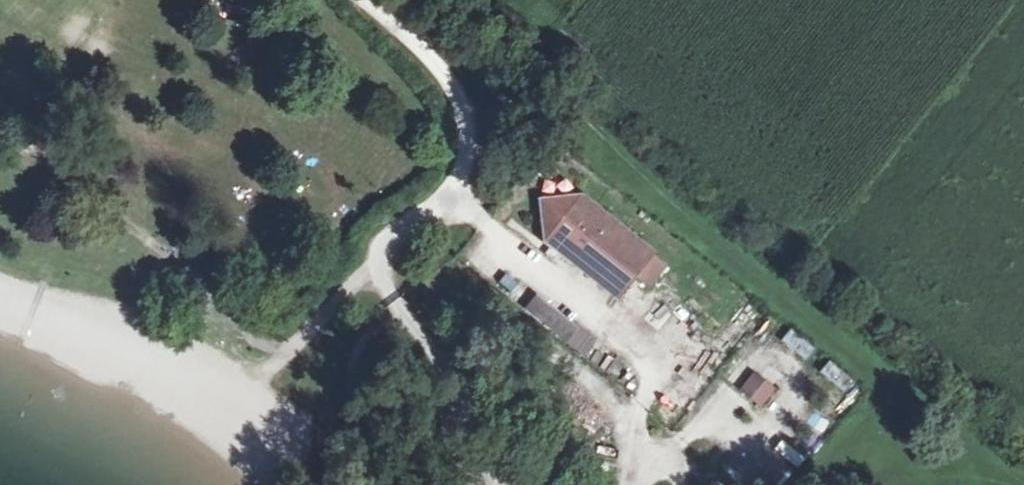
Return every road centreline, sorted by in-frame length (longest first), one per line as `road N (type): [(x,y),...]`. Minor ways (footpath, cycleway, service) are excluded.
road 1 (track): [(445,197),(623,336),(642,375),(636,459)]
road 2 (track): [(377,266),(389,243),(424,223),(462,177),(467,142),(452,88),(359,0)]
road 3 (unclassified): [(503,484),(377,266)]

